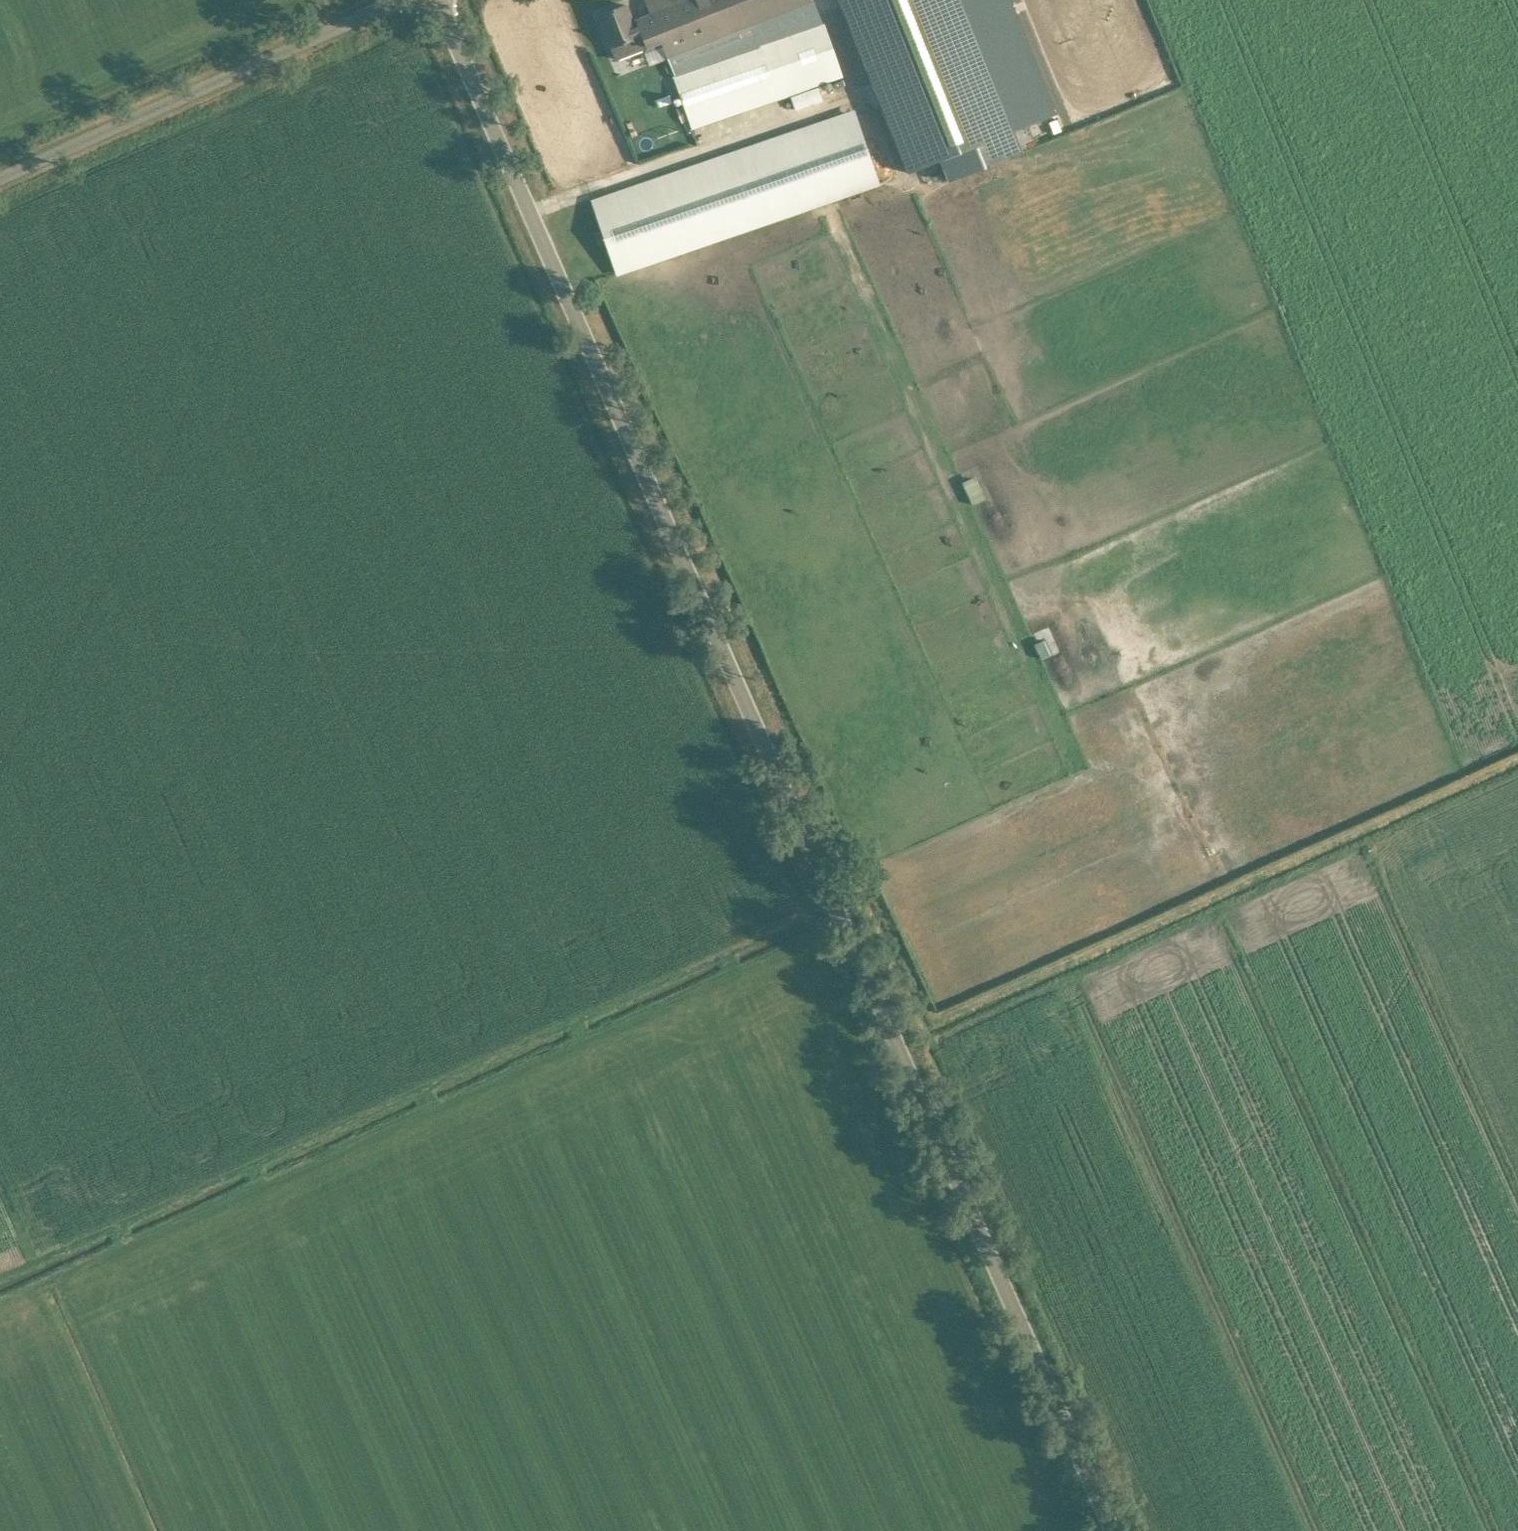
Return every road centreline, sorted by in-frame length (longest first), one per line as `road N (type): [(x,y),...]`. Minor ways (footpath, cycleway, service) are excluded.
road 1 (unclassified): [(1113,1530),(437,0)]
road 2 (unclassified): [(0,179),(402,0)]

